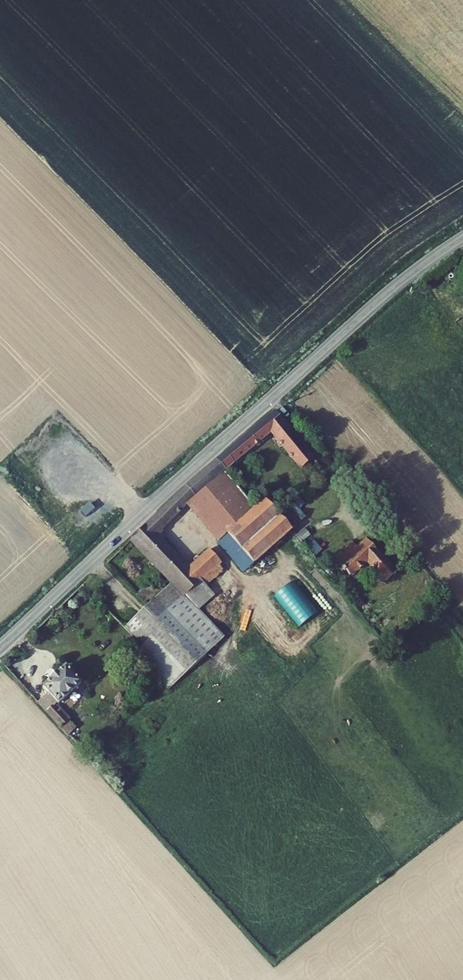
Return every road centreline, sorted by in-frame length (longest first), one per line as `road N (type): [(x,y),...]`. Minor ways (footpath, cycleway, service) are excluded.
road 1 (tertiary): [(0,648),(379,301),(462,238)]

